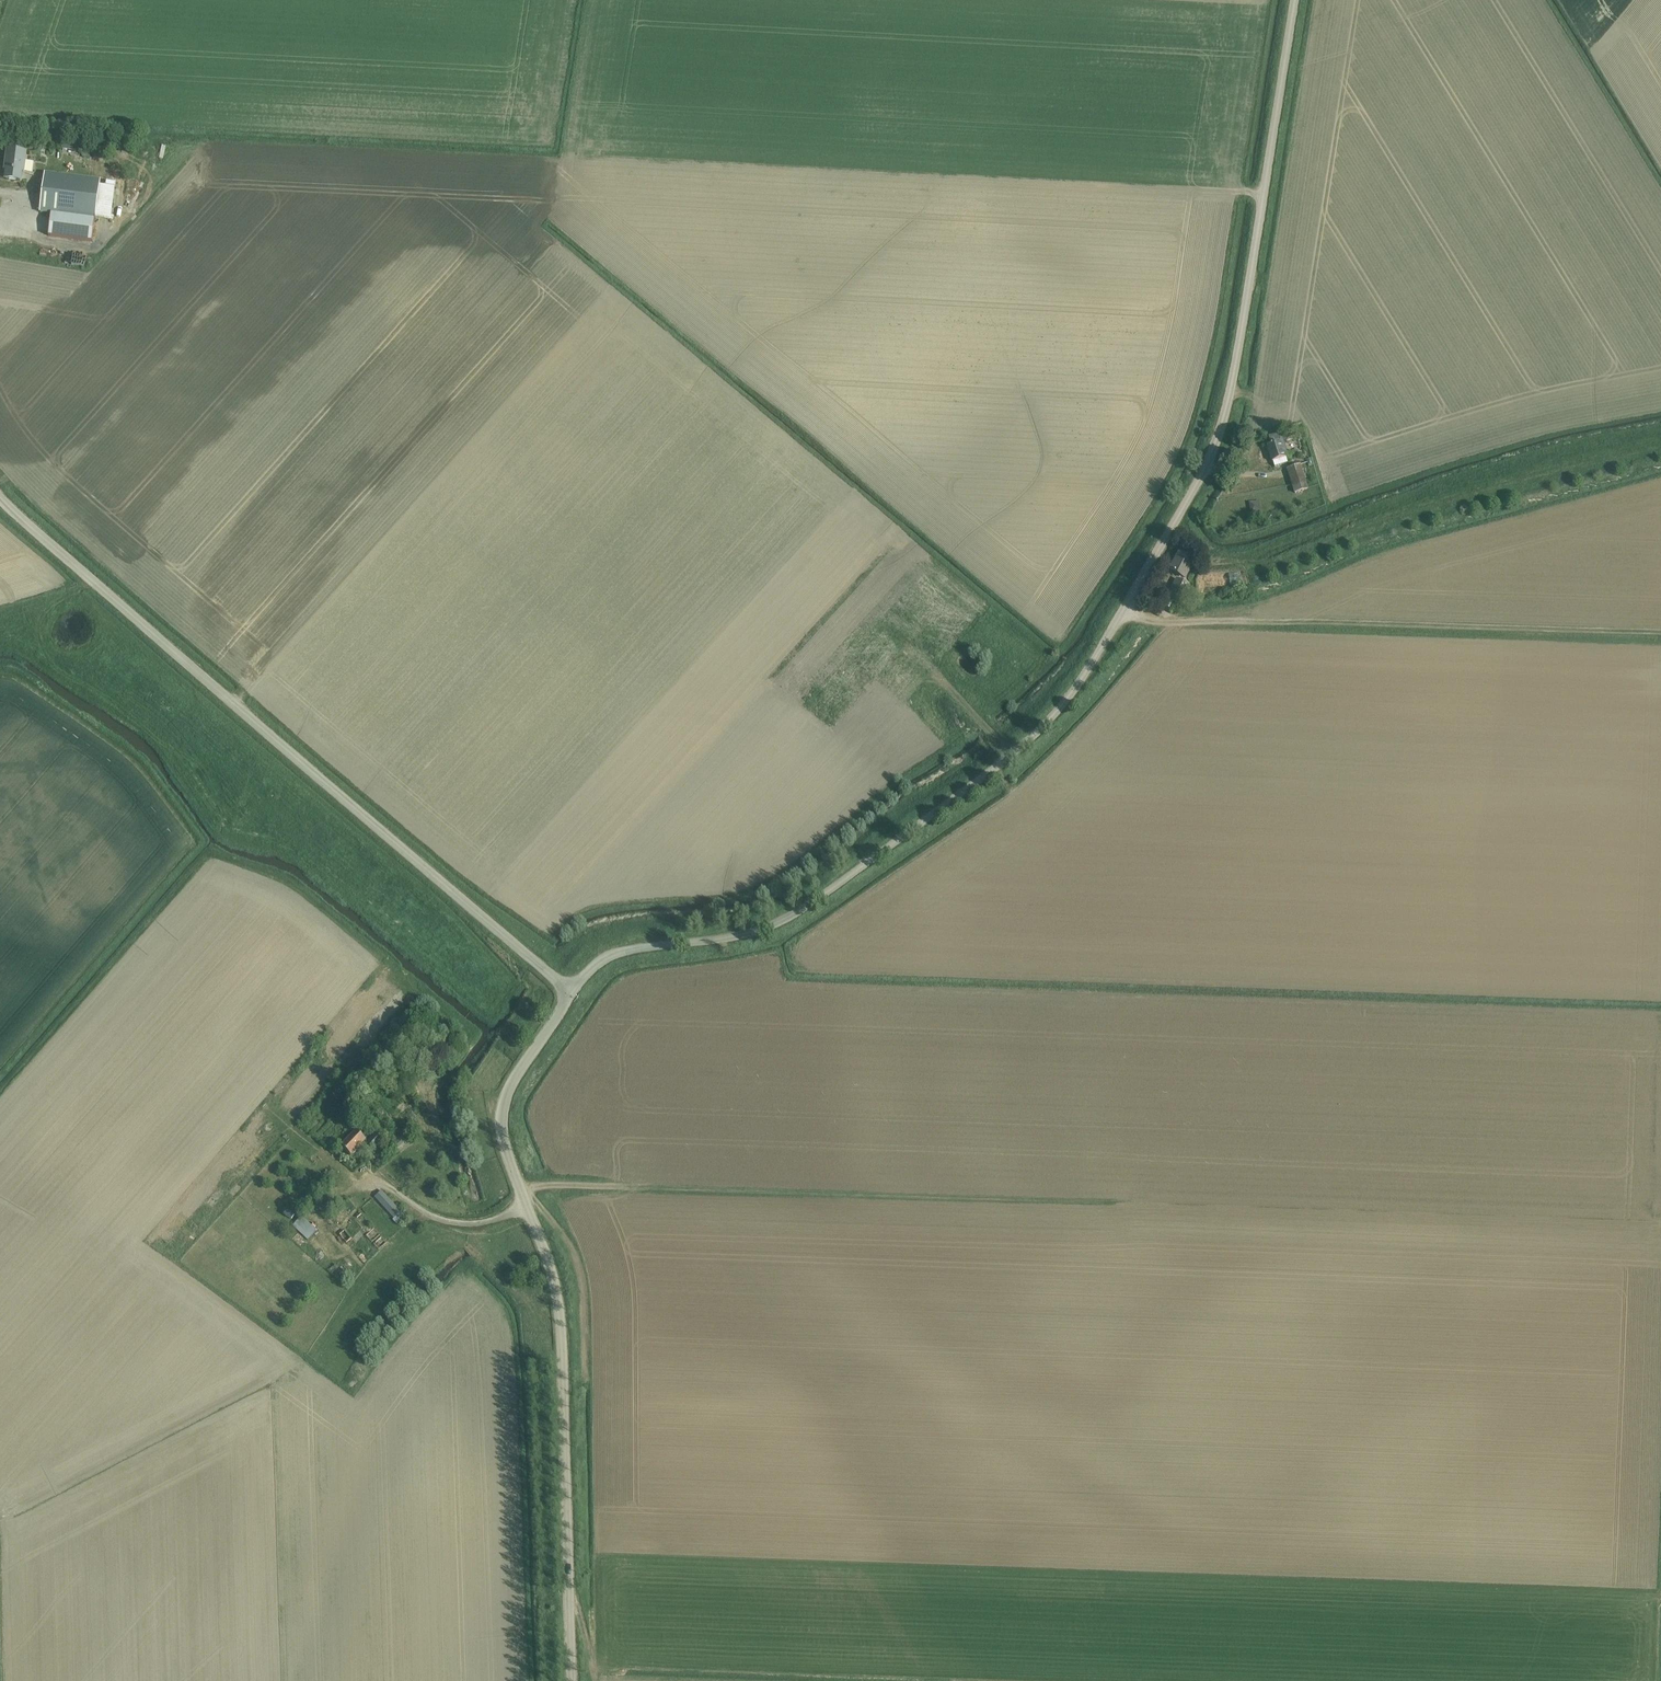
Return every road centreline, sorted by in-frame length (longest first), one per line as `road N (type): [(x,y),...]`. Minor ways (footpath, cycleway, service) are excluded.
road 1 (unclassified): [(573,991),(616,953),(749,935),(786,919),(1019,750),(1064,704),(1217,442),(1295,0)]
road 2 (unclassified): [(573,991),(0,494)]
road 3 (unclassified): [(570,1680),(558,1315),(551,1269),(501,1129),(513,1085),(573,991)]

